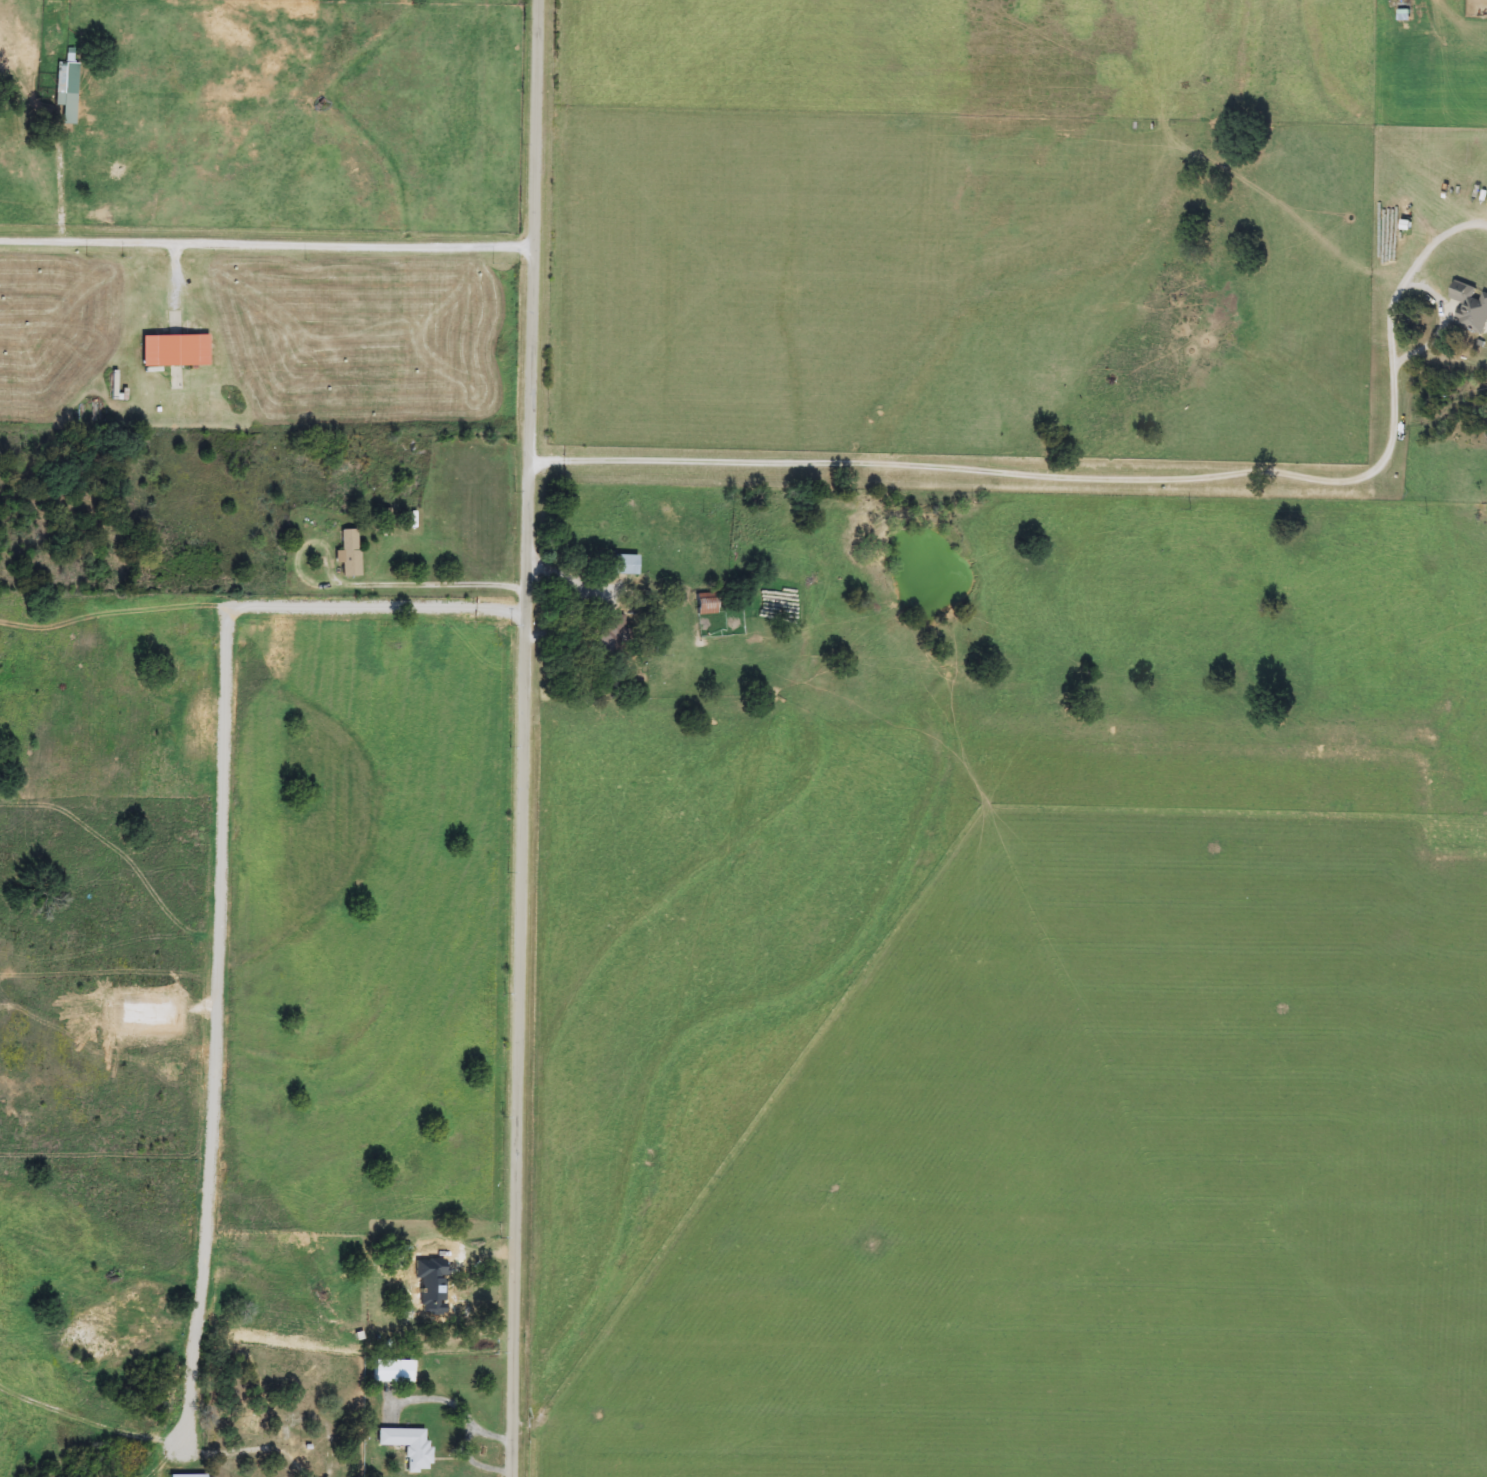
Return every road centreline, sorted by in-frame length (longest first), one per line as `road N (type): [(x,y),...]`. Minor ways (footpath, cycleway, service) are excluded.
road 1 (residential): [(514,1476),(540,0)]

